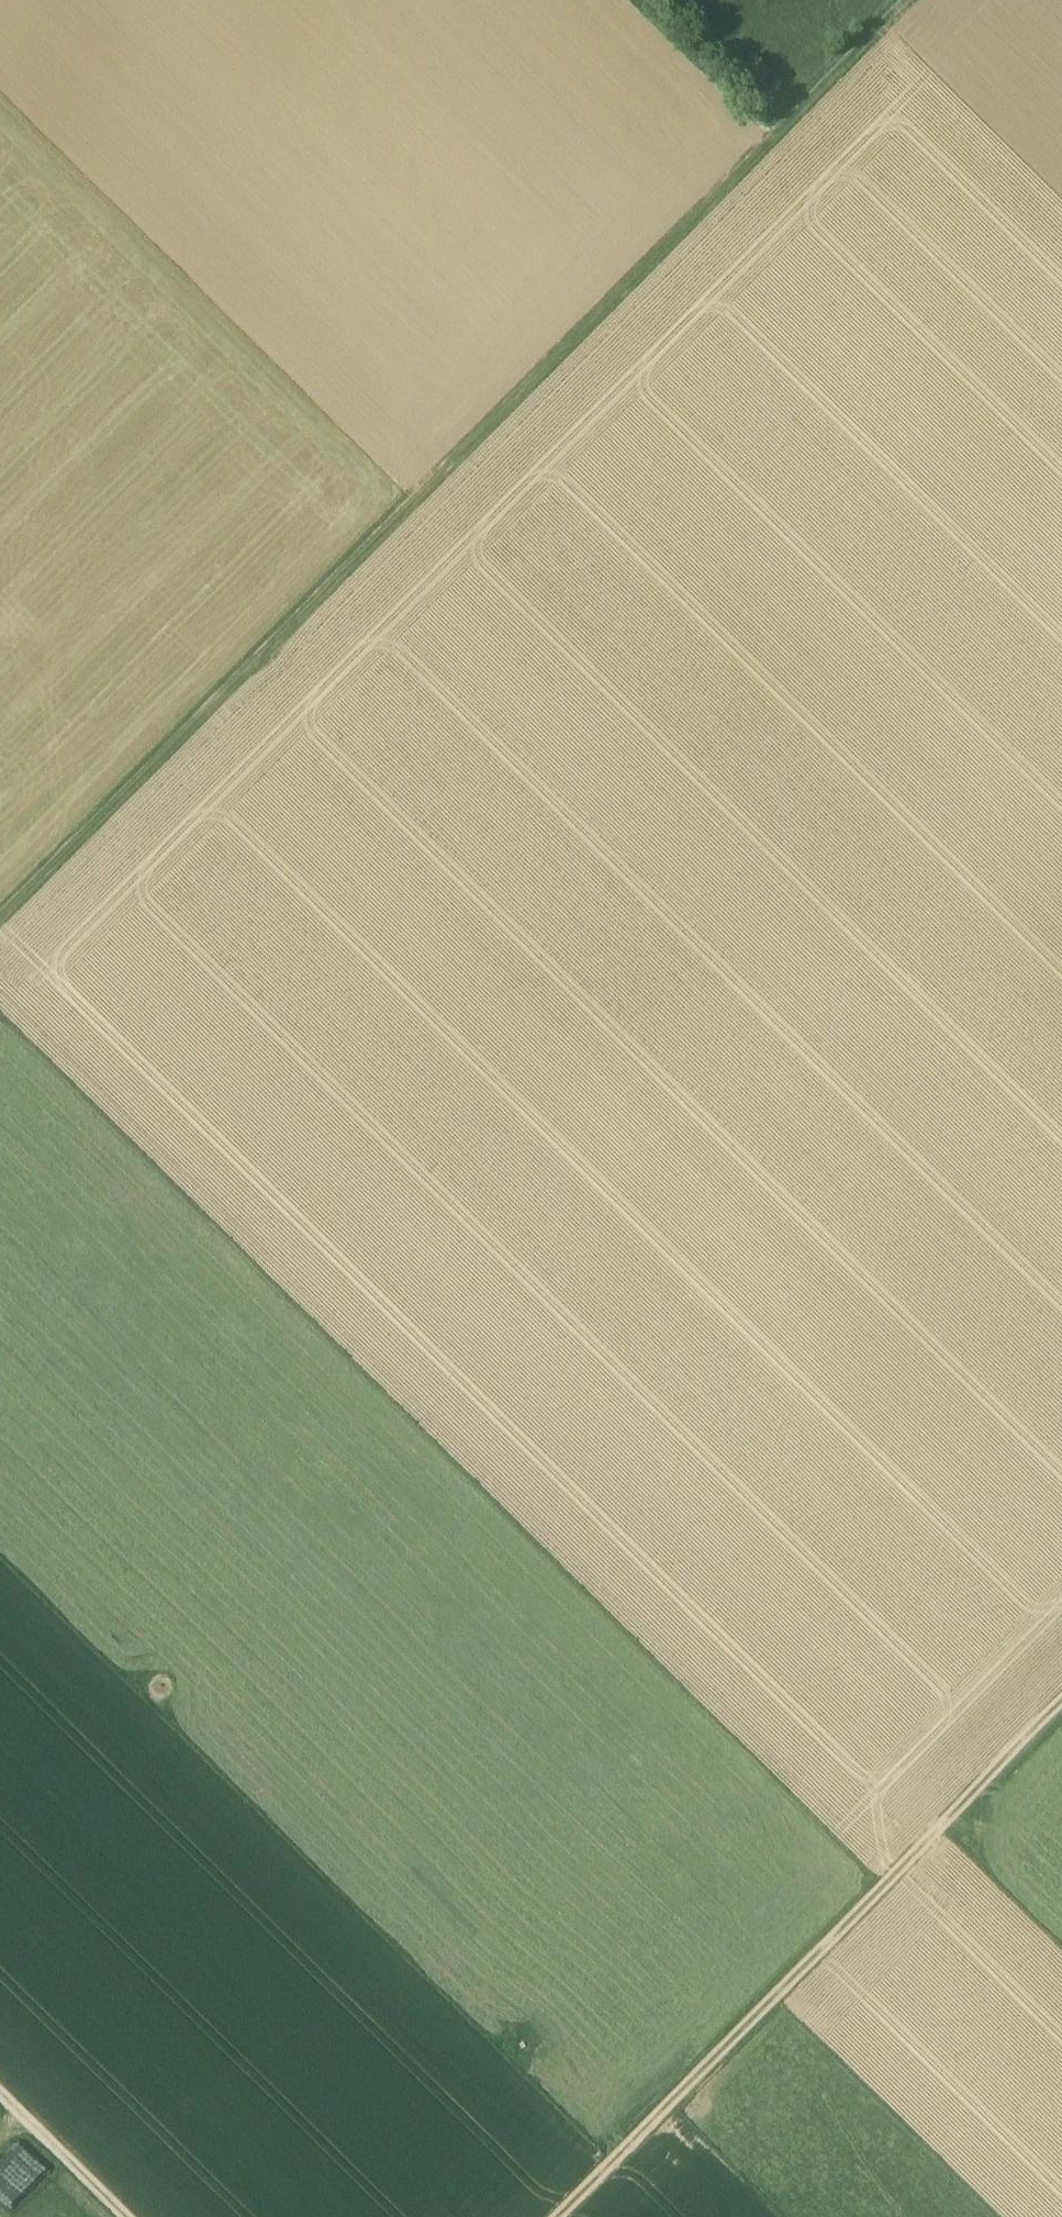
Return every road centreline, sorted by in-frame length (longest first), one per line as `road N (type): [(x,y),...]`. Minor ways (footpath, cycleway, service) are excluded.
road 1 (track): [(0,944),(784,152),(632,0)]
road 2 (track): [(578,2216),(1061,1727)]
road 3 (track): [(784,152),(931,0)]
road 4 (track): [(126,2216),(0,2093)]

